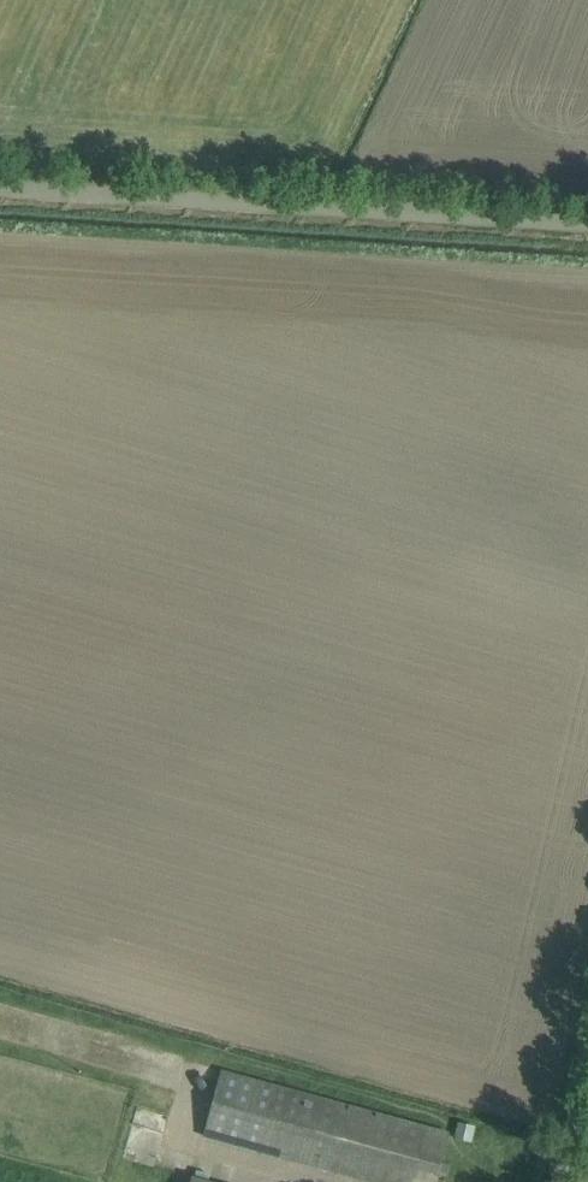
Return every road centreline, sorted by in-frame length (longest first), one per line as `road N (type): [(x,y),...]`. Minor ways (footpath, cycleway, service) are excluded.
road 1 (unclassified): [(587,221),(0,185)]

